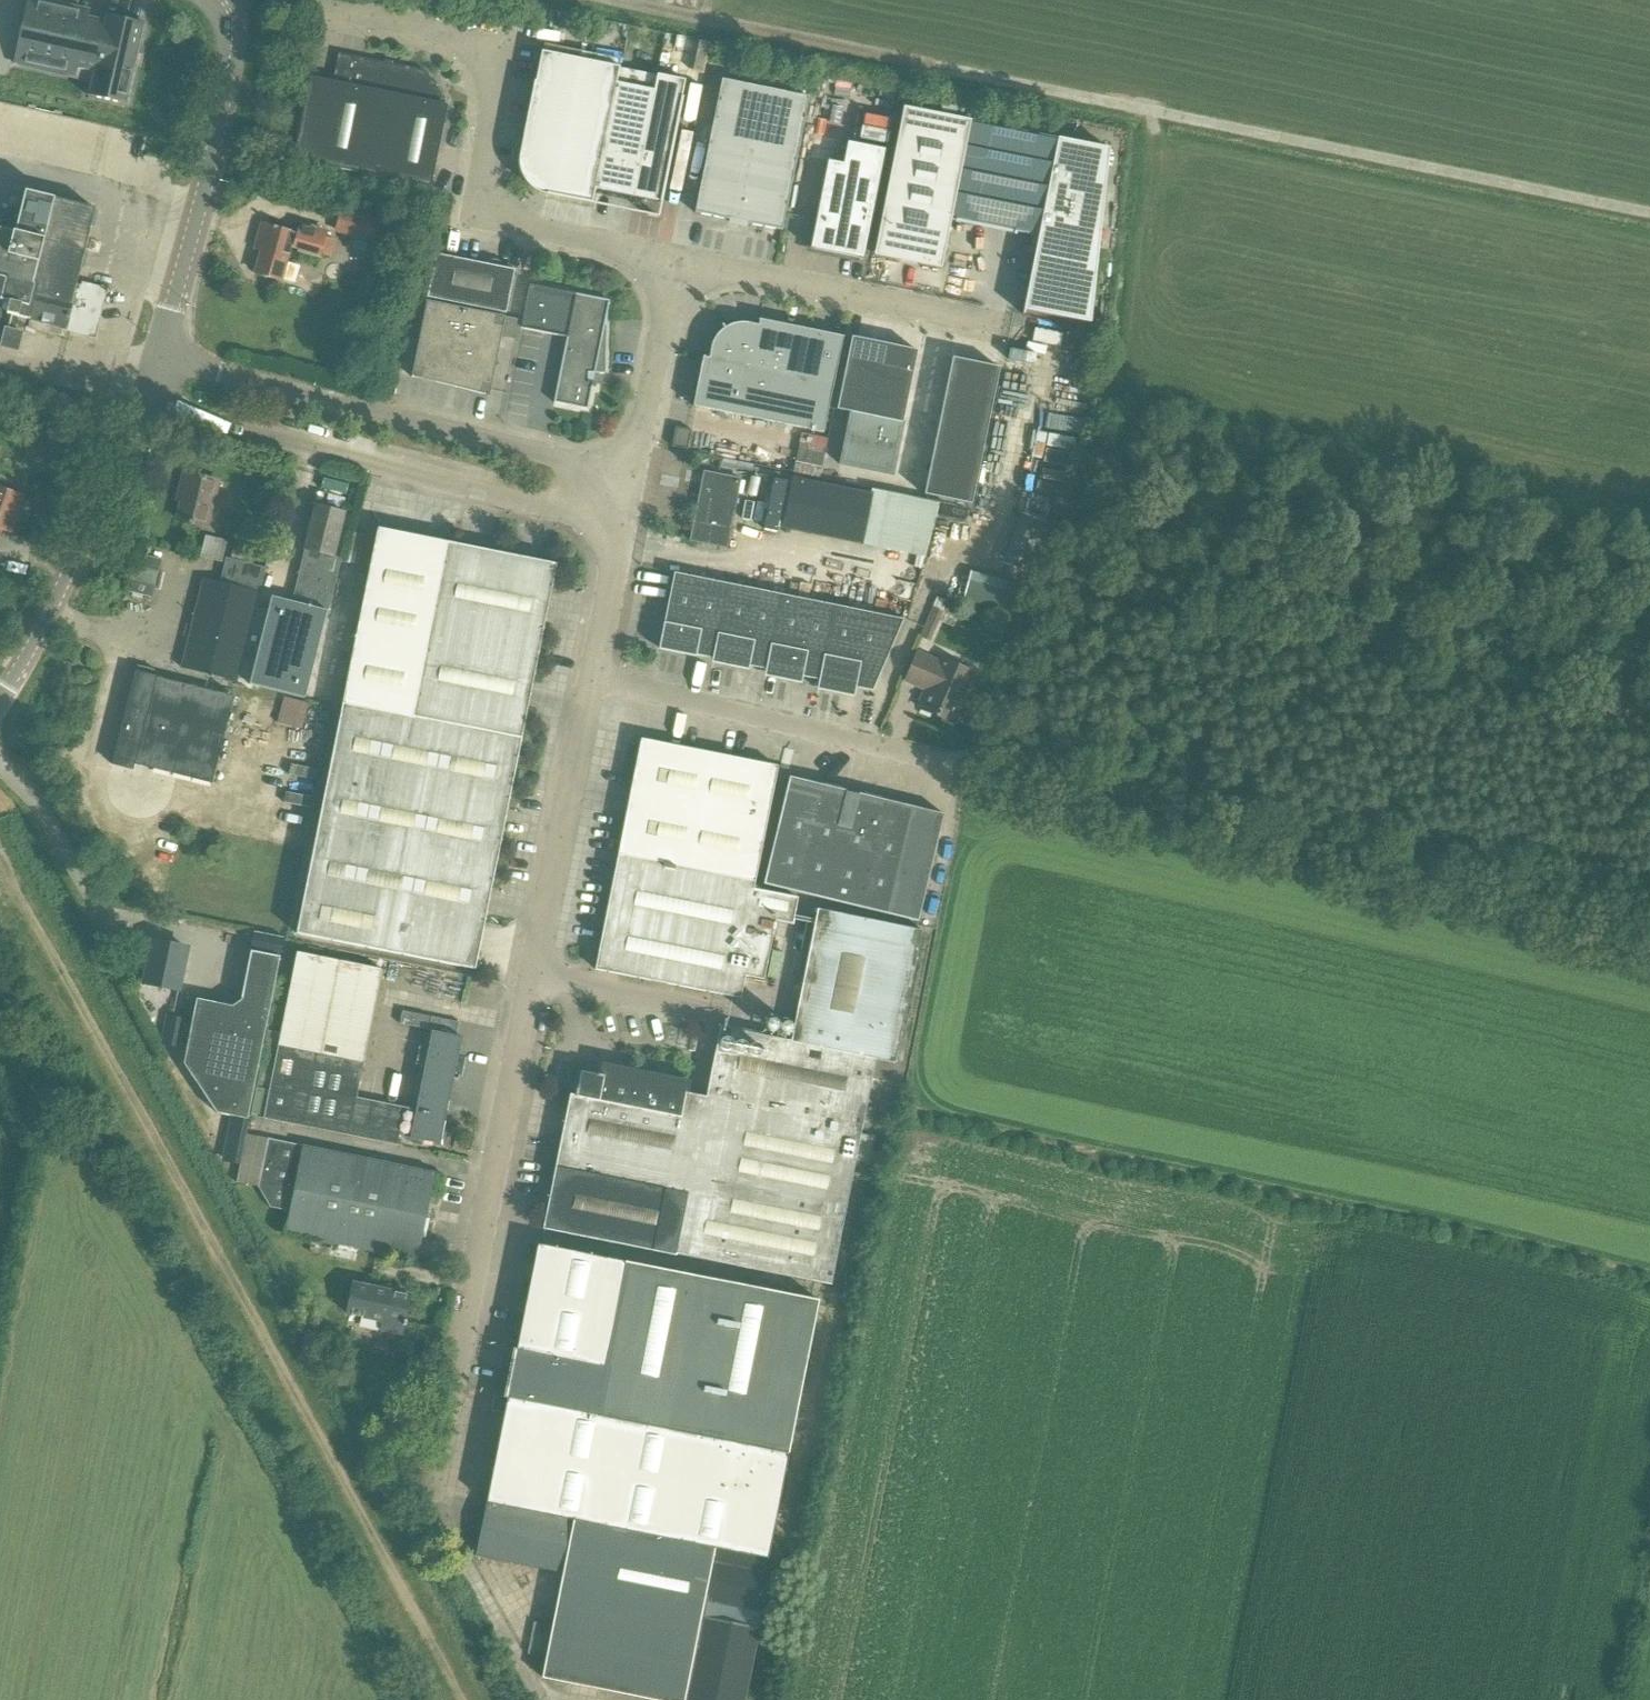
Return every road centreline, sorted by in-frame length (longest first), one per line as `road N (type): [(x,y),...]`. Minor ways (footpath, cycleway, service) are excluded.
road 1 (track): [(472,1699),(0,866)]
road 2 (track): [(1649,713),(1073,562),(980,769)]
road 3 (track): [(960,765),(1649,931)]
road 4 (unclassified): [(679,258),(473,210),(503,47),(307,6)]
road 5 (unclassified): [(439,1489),(533,975)]
road 6 (unclassified): [(135,412),(200,419),(622,522)]
road 7 (unclassified): [(631,474),(152,356)]
road 8 (unclassified): [(593,676),(960,765)]
road 9 (tertiary): [(152,356),(205,175),(230,44),(224,0)]
road 10 (unclassified): [(1012,334),(679,258)]
road 11 (tertiary): [(0,694),(78,554),(135,412)]
road 12 (unclassified): [(533,975),(593,676)]
road 13 (unclassified): [(631,474),(679,258)]
road 14 (unclassified): [(724,1017),(533,975)]
road 15 (track): [(1649,768),(1528,901)]
road 16 (track): [(1073,562),(1143,402)]
road 17 (unclassified): [(593,676),(622,522)]

